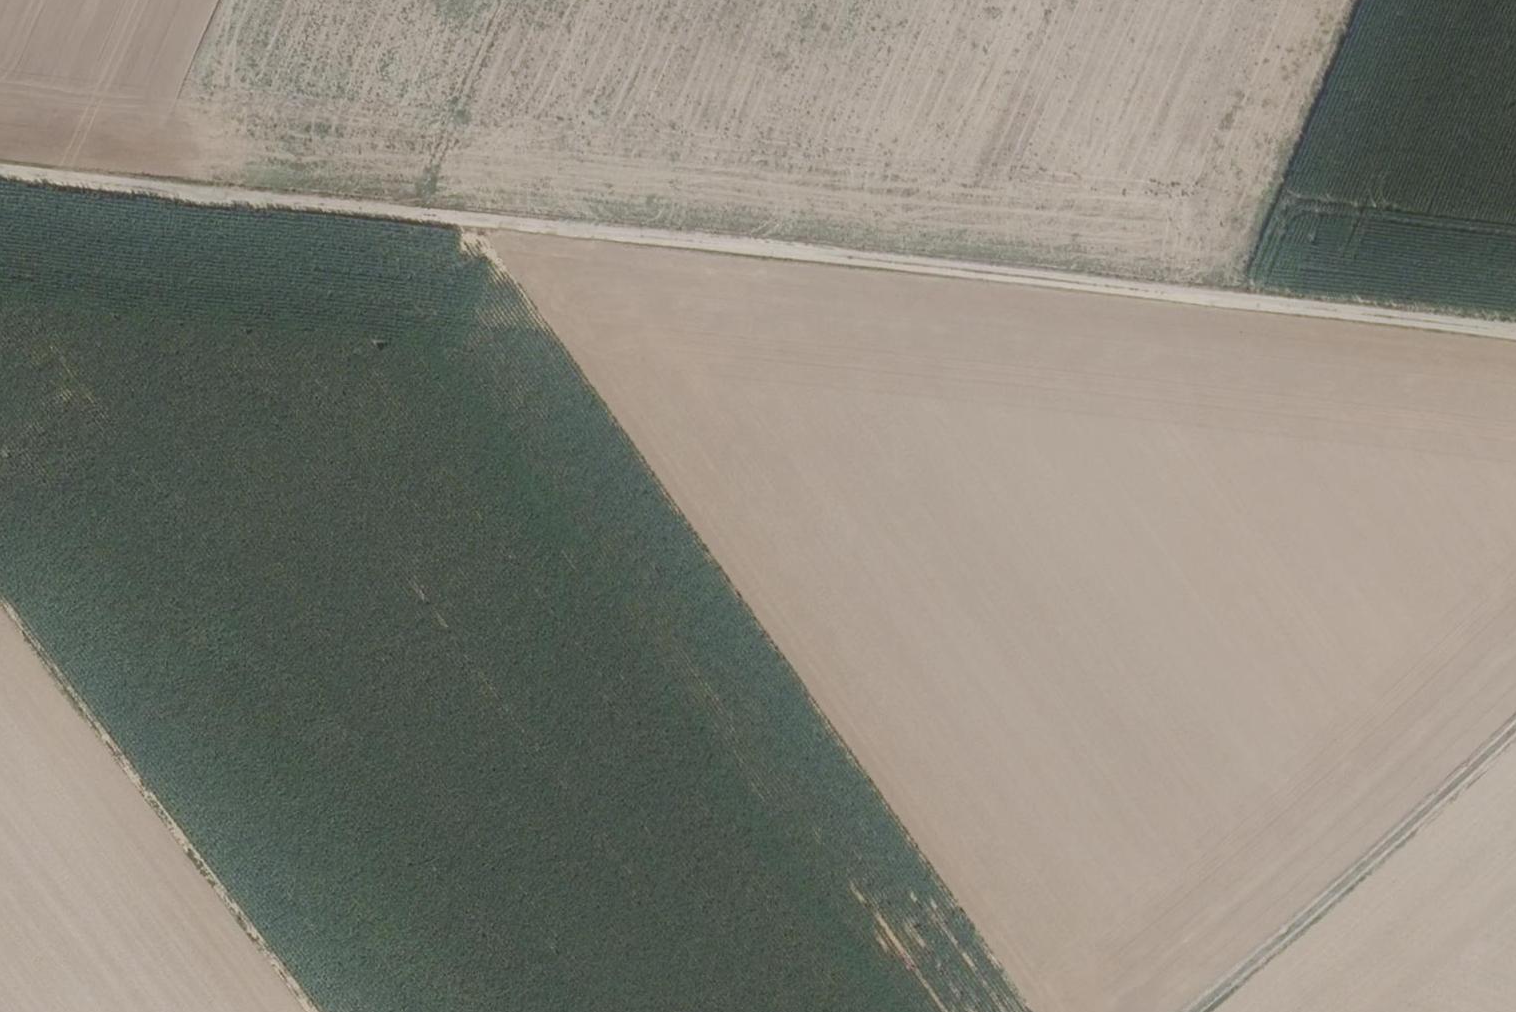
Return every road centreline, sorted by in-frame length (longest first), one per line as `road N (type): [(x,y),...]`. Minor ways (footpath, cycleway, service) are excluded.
road 1 (track): [(0,171),(1515,334)]
road 2 (track): [(1515,724),(1195,1011)]

